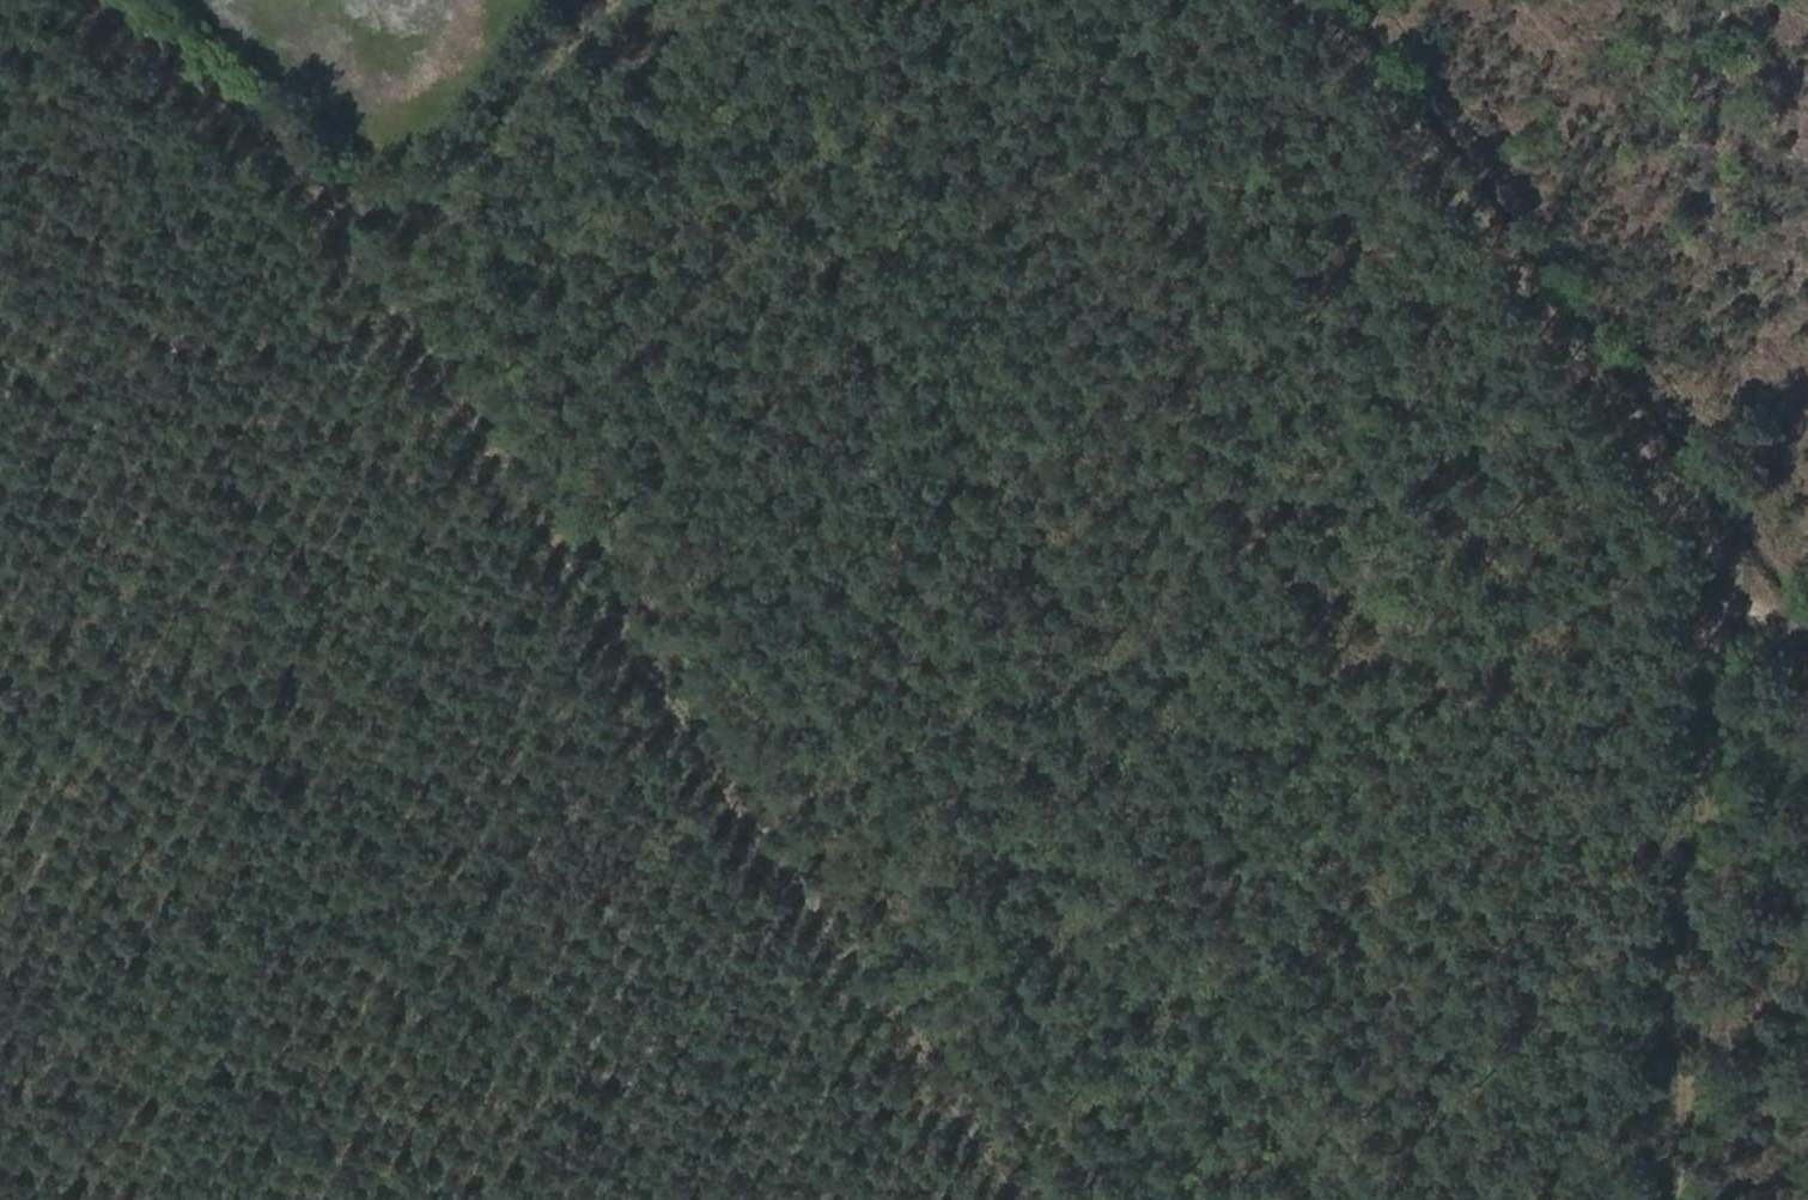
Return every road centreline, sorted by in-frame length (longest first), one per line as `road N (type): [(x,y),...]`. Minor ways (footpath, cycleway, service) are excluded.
road 1 (track): [(159,0),(358,166),(429,299),(1075,1199)]
road 2 (track): [(1361,0),(1769,566),(1695,1199)]

